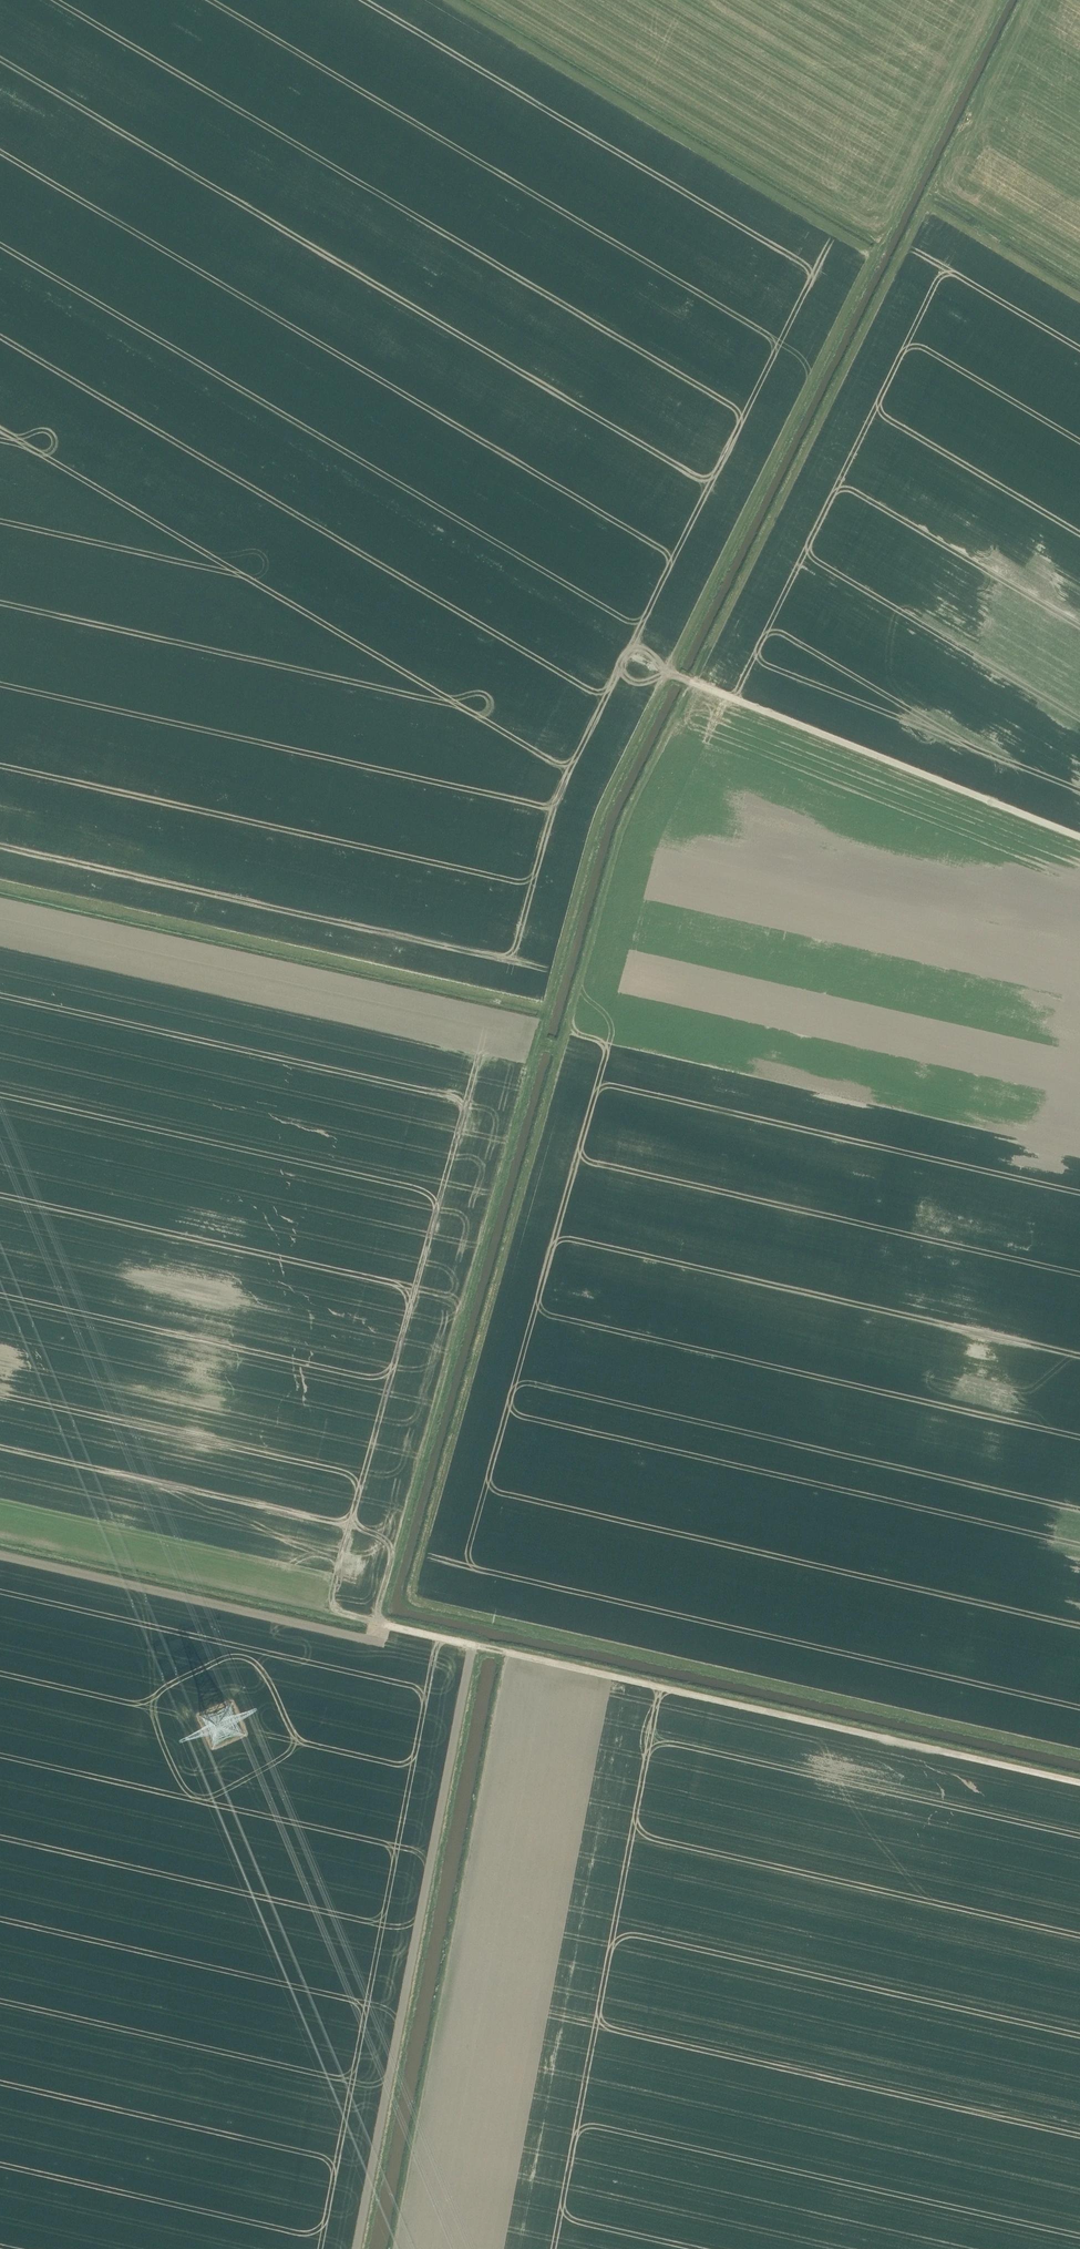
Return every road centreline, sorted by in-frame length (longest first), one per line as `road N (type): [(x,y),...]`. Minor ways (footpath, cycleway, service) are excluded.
road 1 (track): [(1079,1784),(381,1624)]
road 2 (track): [(651,667),(1079,841)]

